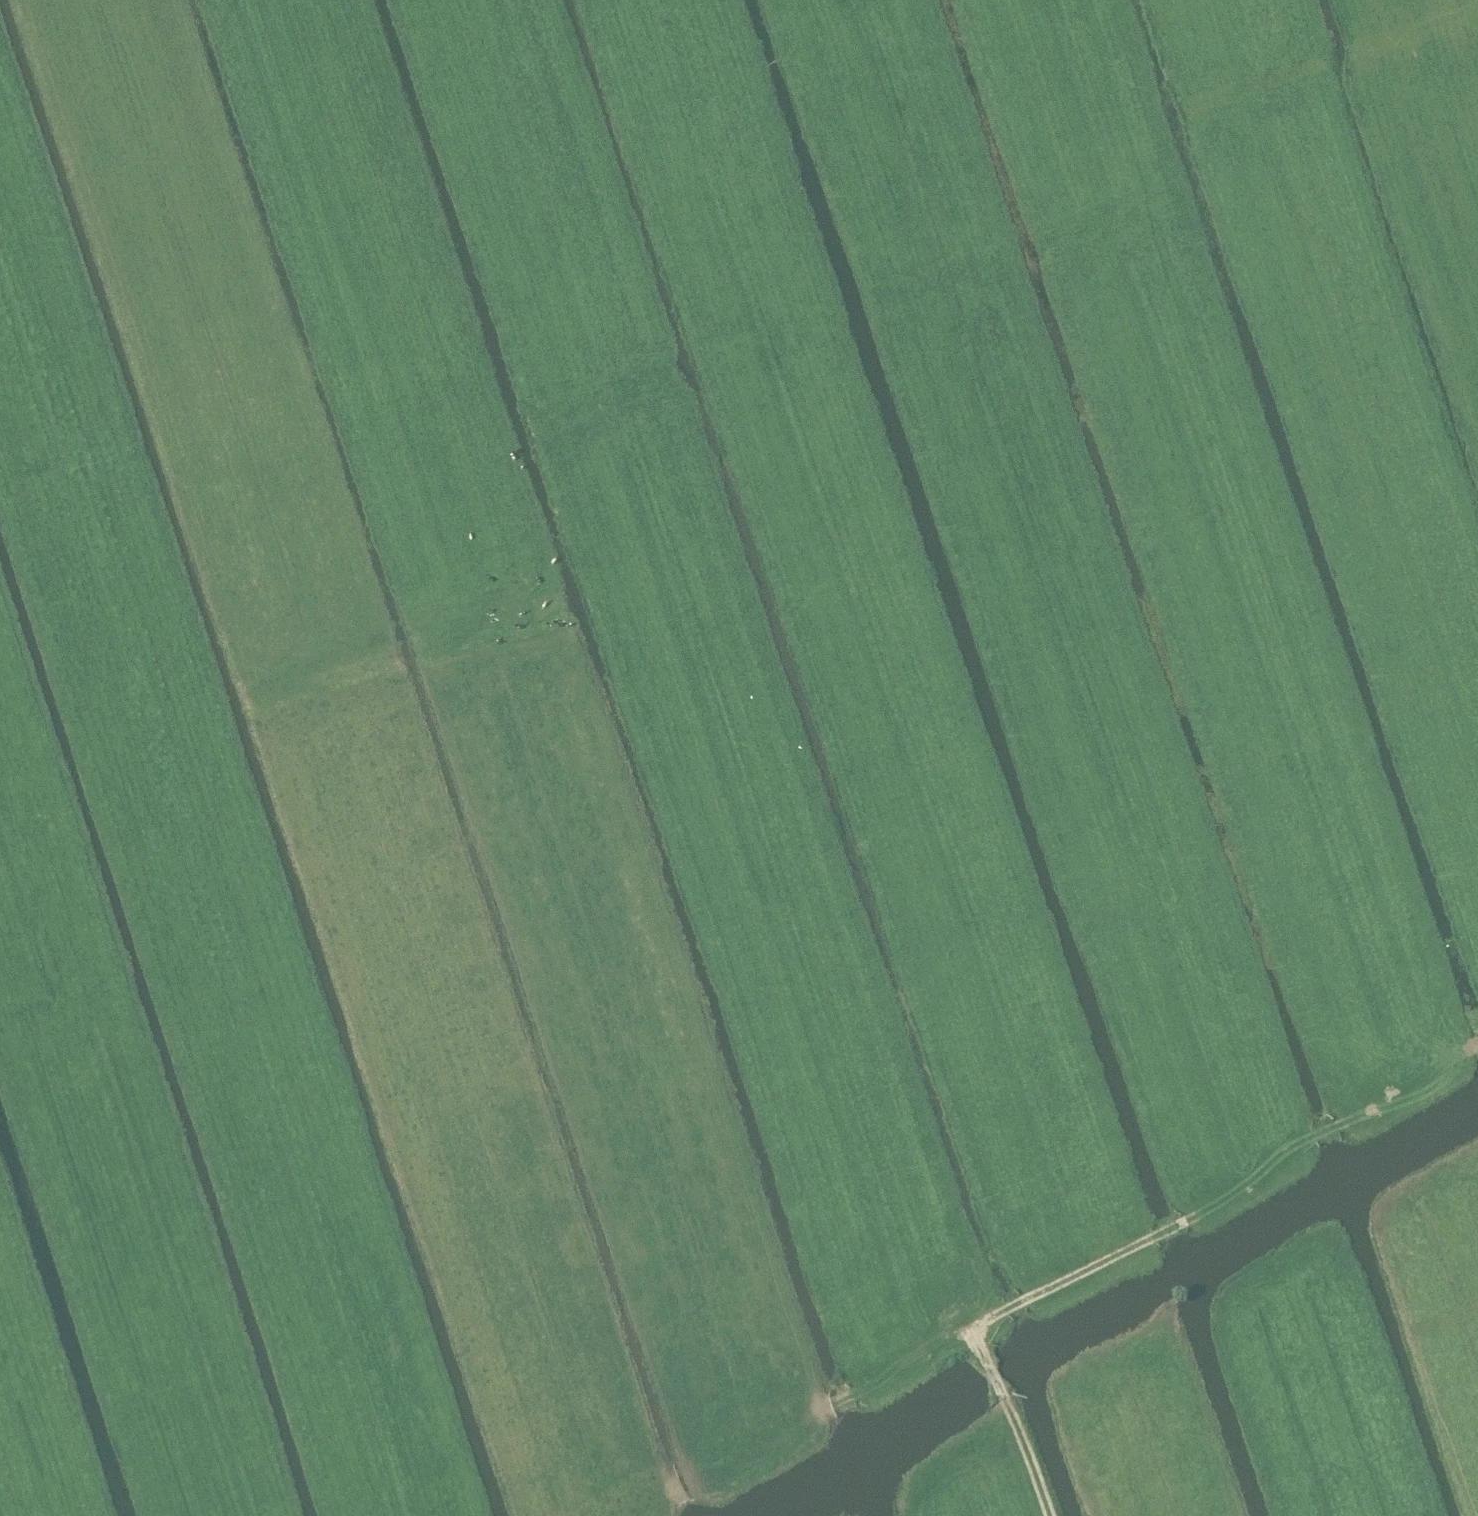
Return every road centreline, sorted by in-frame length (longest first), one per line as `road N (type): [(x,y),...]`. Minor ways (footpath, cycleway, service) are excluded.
road 1 (track): [(1187,1222),(970,1332),(983,1358)]
road 2 (track): [(1045,1515),(983,1358)]

